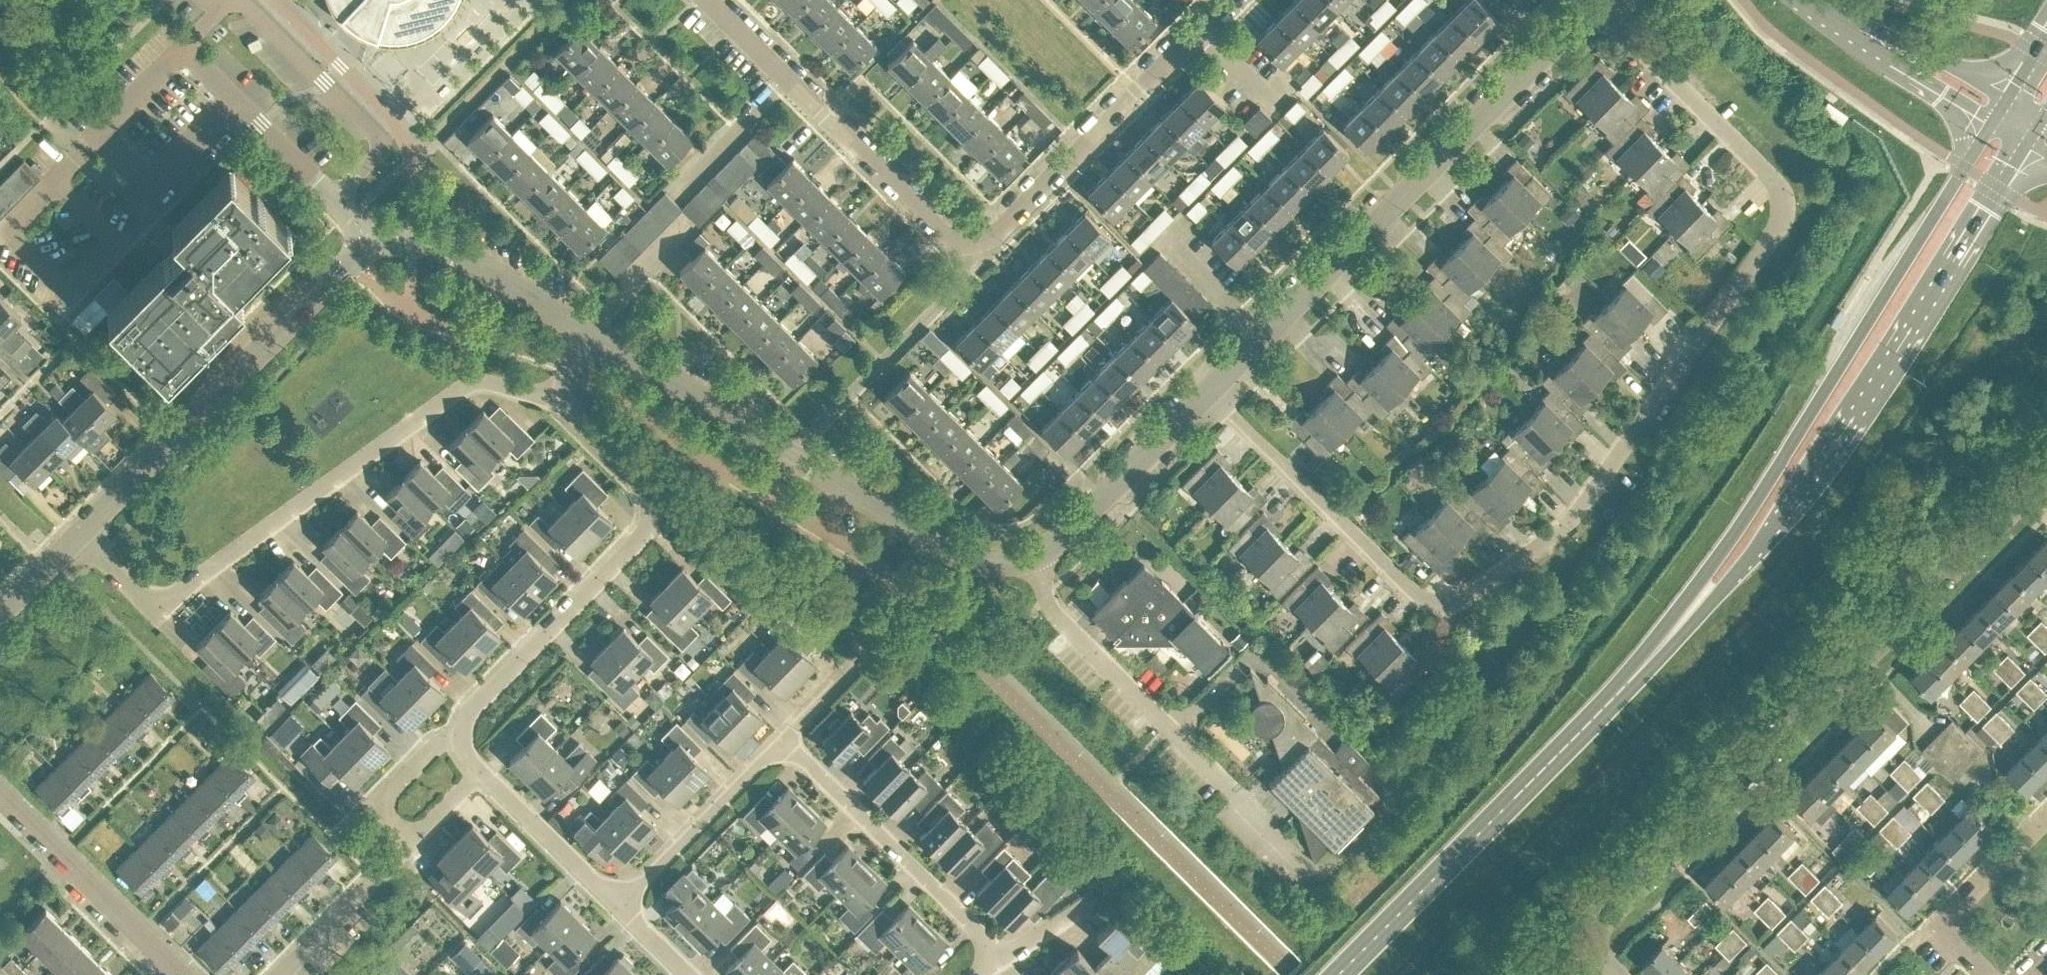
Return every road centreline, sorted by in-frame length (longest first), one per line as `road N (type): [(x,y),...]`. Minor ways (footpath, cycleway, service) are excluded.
road 1 (residential): [(1209,392),(1425,601),(1442,604),(1469,594),(1576,513),(1783,213),(1772,179),(1597,1)]
road 2 (residential): [(709,0),(935,226),(974,240),(1007,223),(1228,0)]
road 3 (primary): [(1625,684),(1734,575),(1808,479),(2025,145)]
road 4 (primary): [(1991,125),(1737,529),(1625,684)]
road 5 (residential): [(2046,470),(1601,917),(1595,944)]
road 6 (residential): [(552,393),(469,384),(156,600),(140,595),(79,534)]
road 7 (unclassified): [(1209,392),(1597,1)]
road 8 (unclassified): [(591,334),(954,553),(983,562),(1034,557)]
road 9 (residential): [(552,393),(643,479),(652,497),(649,522),(457,734)]
road 10 (unclassified): [(79,534),(370,245)]
road 11 (primary): [(1337,974),(1625,684)]
road 12 (residential): [(334,197),(376,156),(379,136),(243,4),(229,3),(185,46)]
road 13 (residential): [(1003,956),(781,739)]
road 14 (residential): [(182,974),(0,793)]
road 15 (unclassified): [(370,245),(444,245),(591,334)]
road 16 (unclassified): [(1034,557),(1060,541),(1209,392)]
road 17 (residential): [(617,901),(781,739)]
road 18 (residential): [(1034,557),(1045,597),(1171,726)]
road 19 (residential): [(1991,974),(1941,925),(2046,819)]
road 20 (residential): [(55,181),(8,227),(66,285),(113,240)]
road 21 (unclassified): [(2010,95),(1822,10)]
road 22 (unclassified): [(1822,10),(1889,64),(1991,125)]
road 23 (residential): [(98,133),(152,185),(238,101)]
road 24 (residential): [(278,974),(412,840)]
road 25 (residential): [(482,771),(617,901)]
road 26 (residential): [(457,734),(435,745),(380,803),(412,840)]
road 27 (residential): [(334,197),(238,101)]
road 28 (residential): [(185,46),(98,133)]

